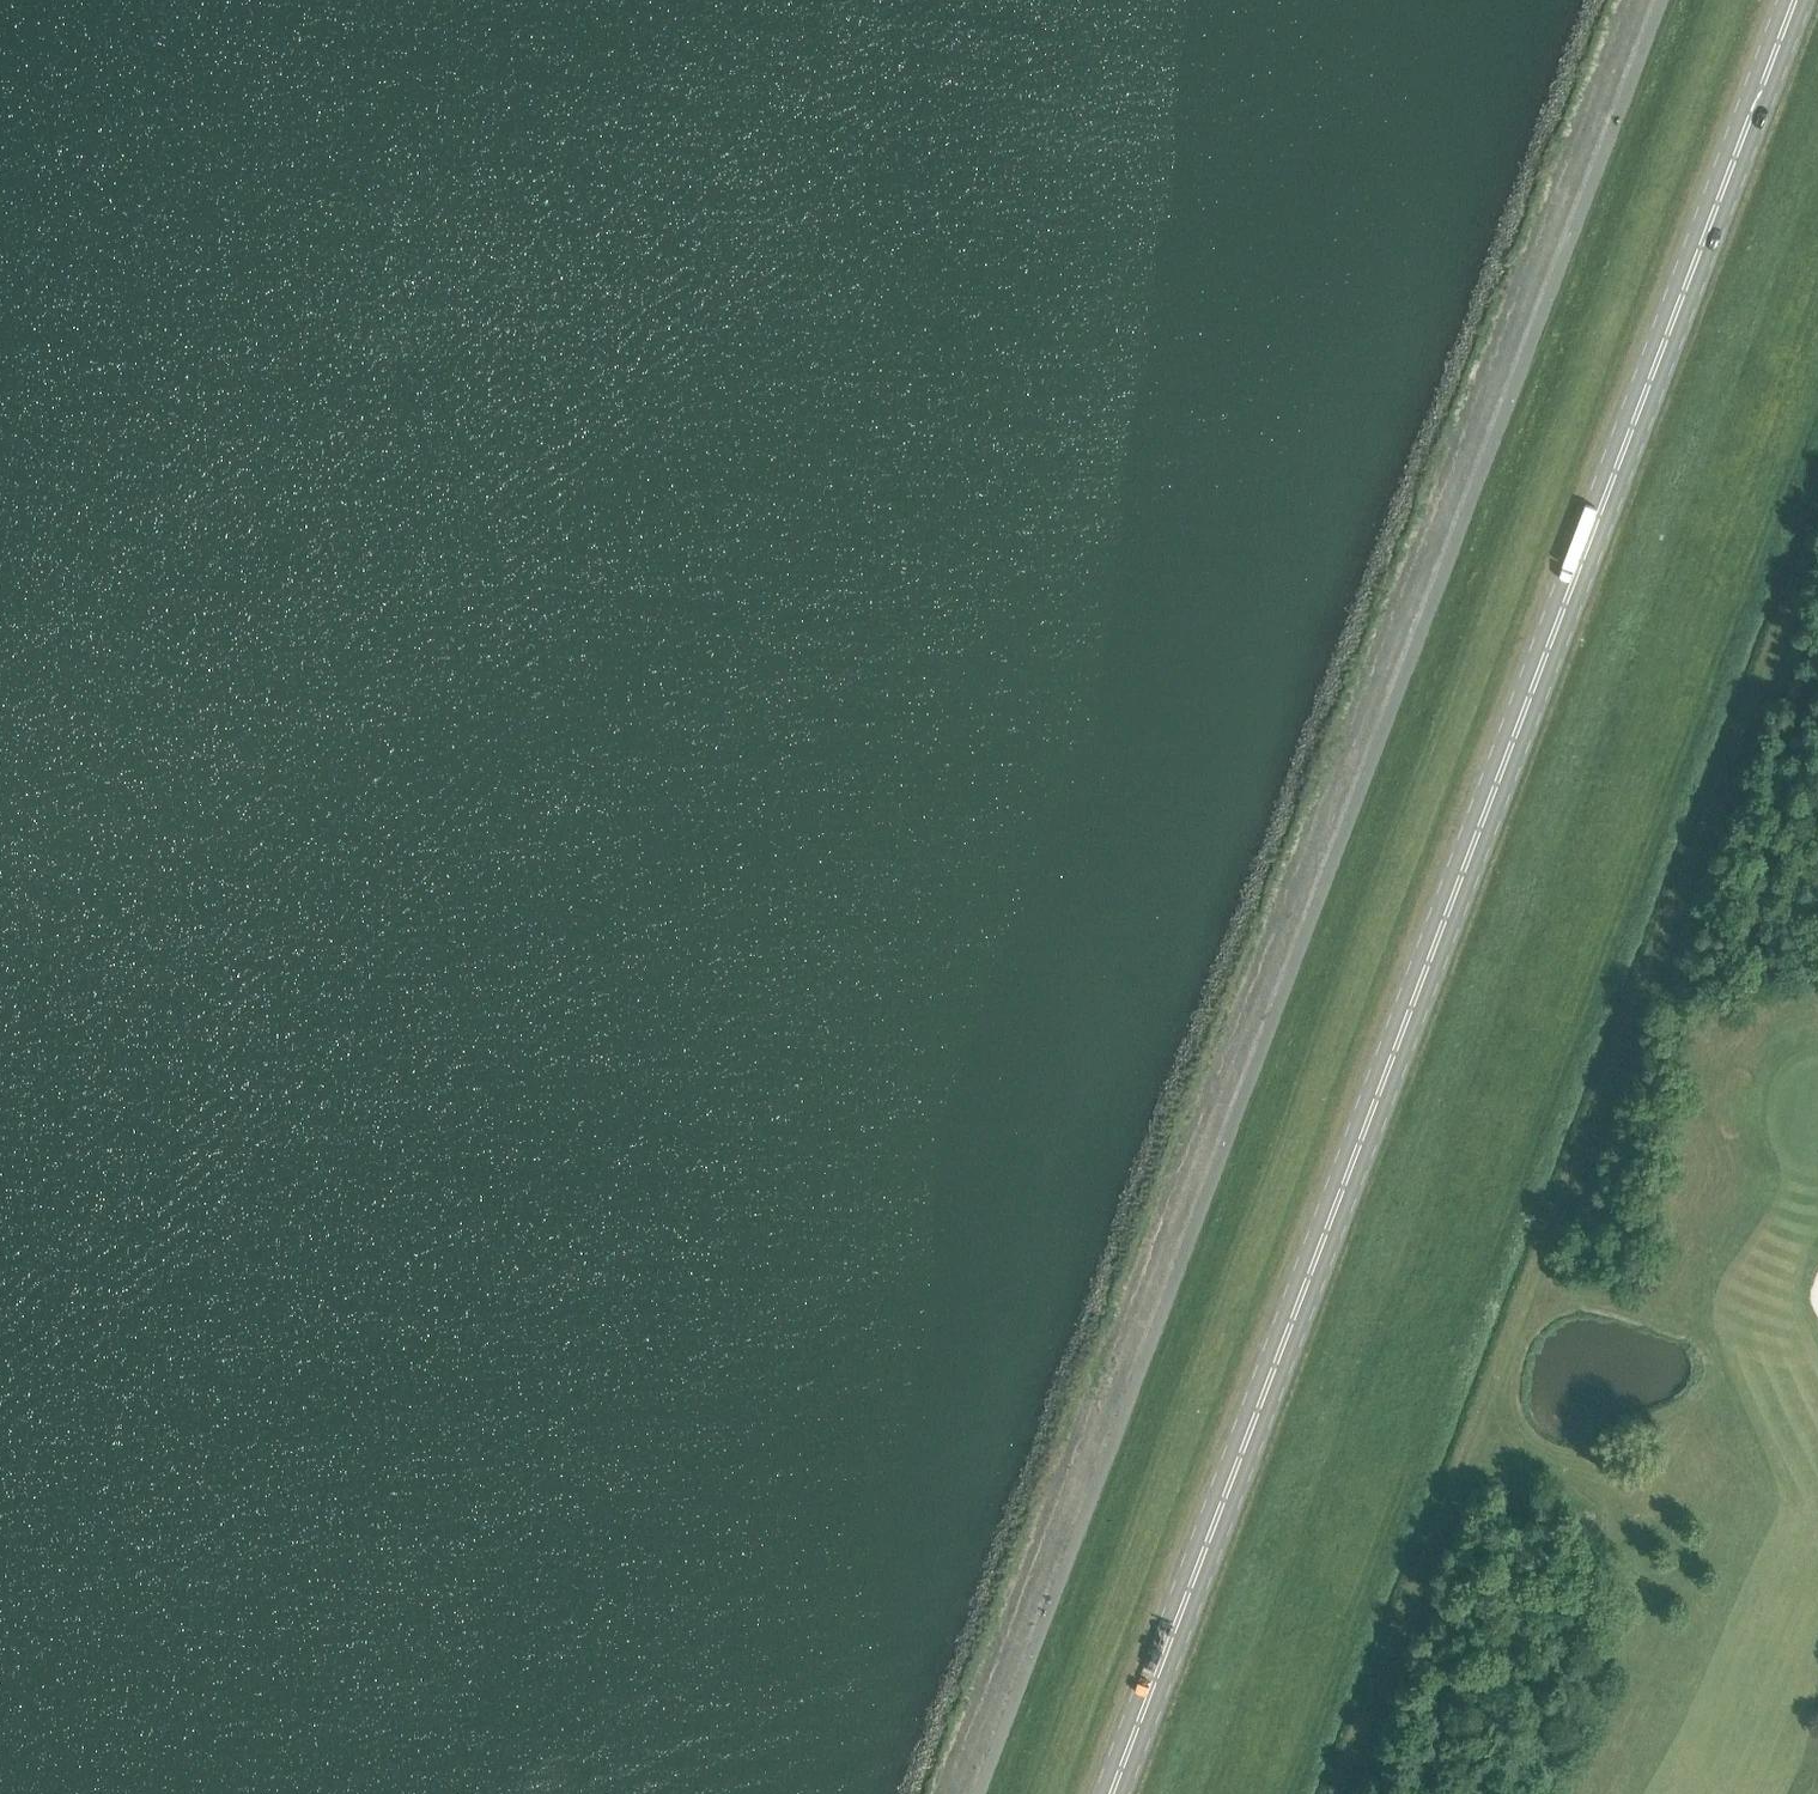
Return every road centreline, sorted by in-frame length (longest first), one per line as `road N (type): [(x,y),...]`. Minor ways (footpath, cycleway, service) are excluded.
road 1 (primary): [(1112,1793),(1795,0)]

